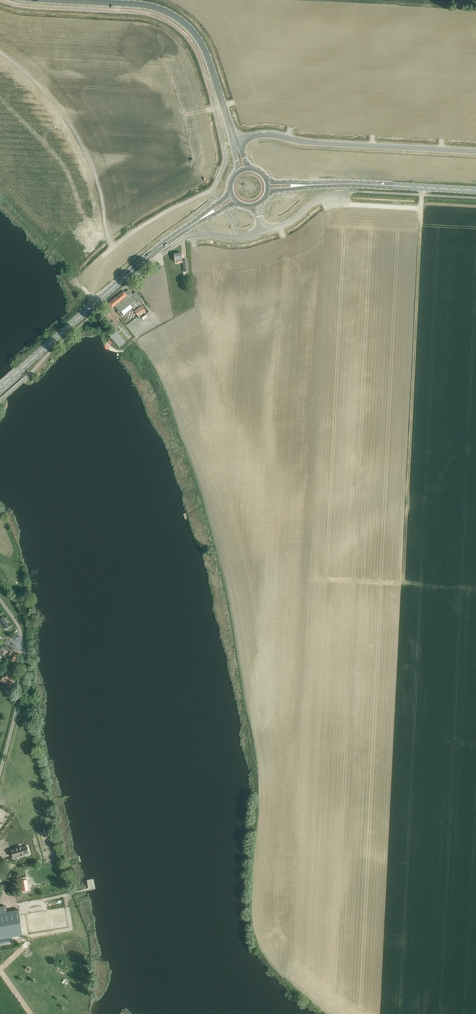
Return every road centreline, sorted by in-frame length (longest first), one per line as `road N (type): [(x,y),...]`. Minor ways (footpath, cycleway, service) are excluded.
road 1 (track): [(341,192),(343,204),(421,209),(407,464)]
road 2 (tertiary): [(50,0),(133,4),(178,18),(207,56),(234,142)]
road 3 (unclassified): [(234,142),(269,134),(475,151)]
road 4 (primary): [(199,220),(19,371)]
road 5 (unclassified): [(0,773),(28,656),(0,601)]
road 6 (primary): [(475,190),(312,185)]

